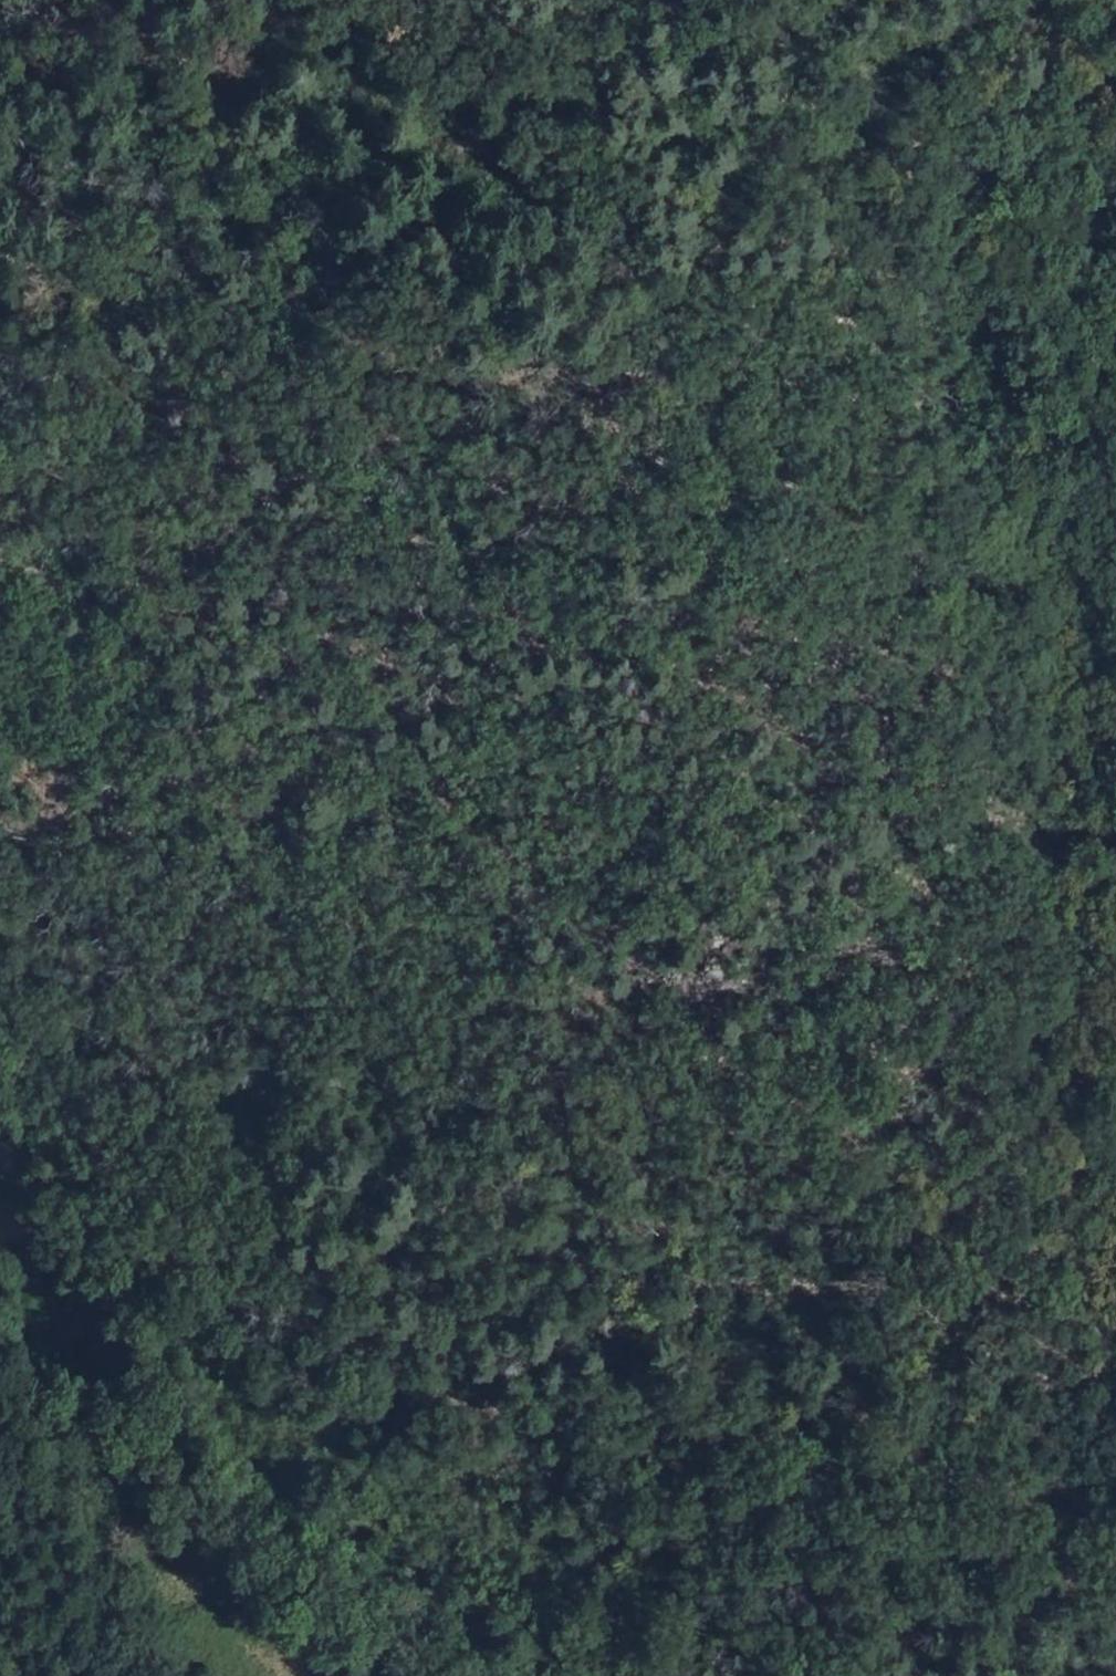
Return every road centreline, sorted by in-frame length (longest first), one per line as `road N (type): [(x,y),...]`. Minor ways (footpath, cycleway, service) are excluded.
road 1 (track): [(0,1221),(217,1267),(538,1423),(969,1548),(1115,1604)]

